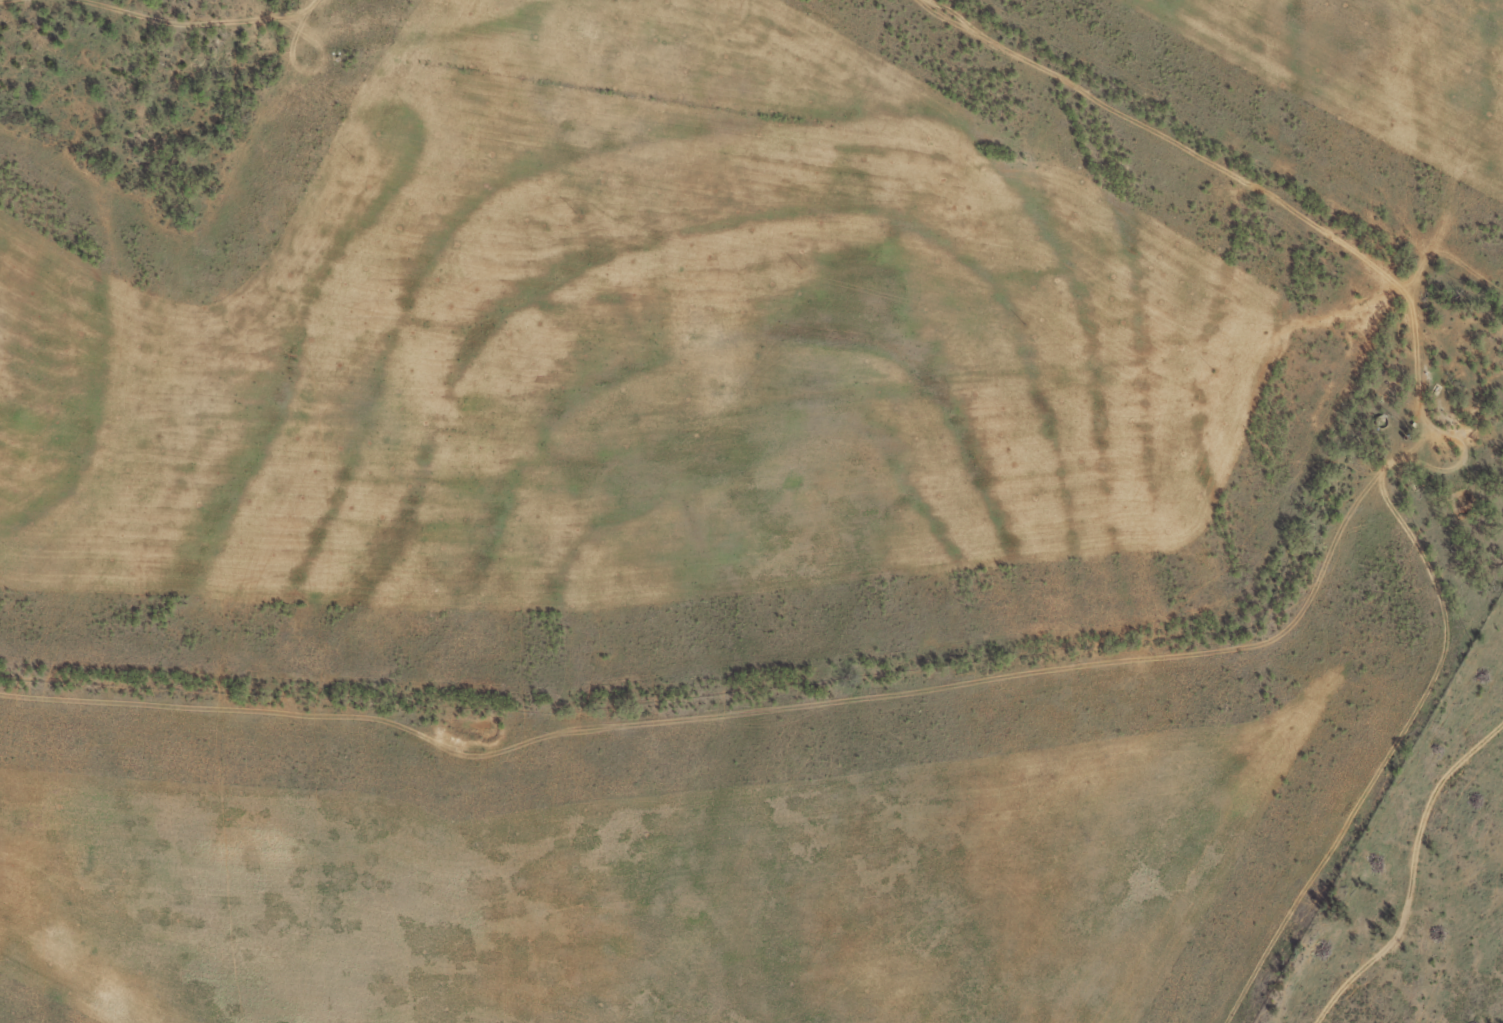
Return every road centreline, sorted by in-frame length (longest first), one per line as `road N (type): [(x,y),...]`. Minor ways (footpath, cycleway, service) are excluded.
road 1 (residential): [(983,0),(1336,202),(1486,363),(1502,358)]
road 2 (residential): [(1330,1022),(1406,901),(1451,795),(1502,746)]

